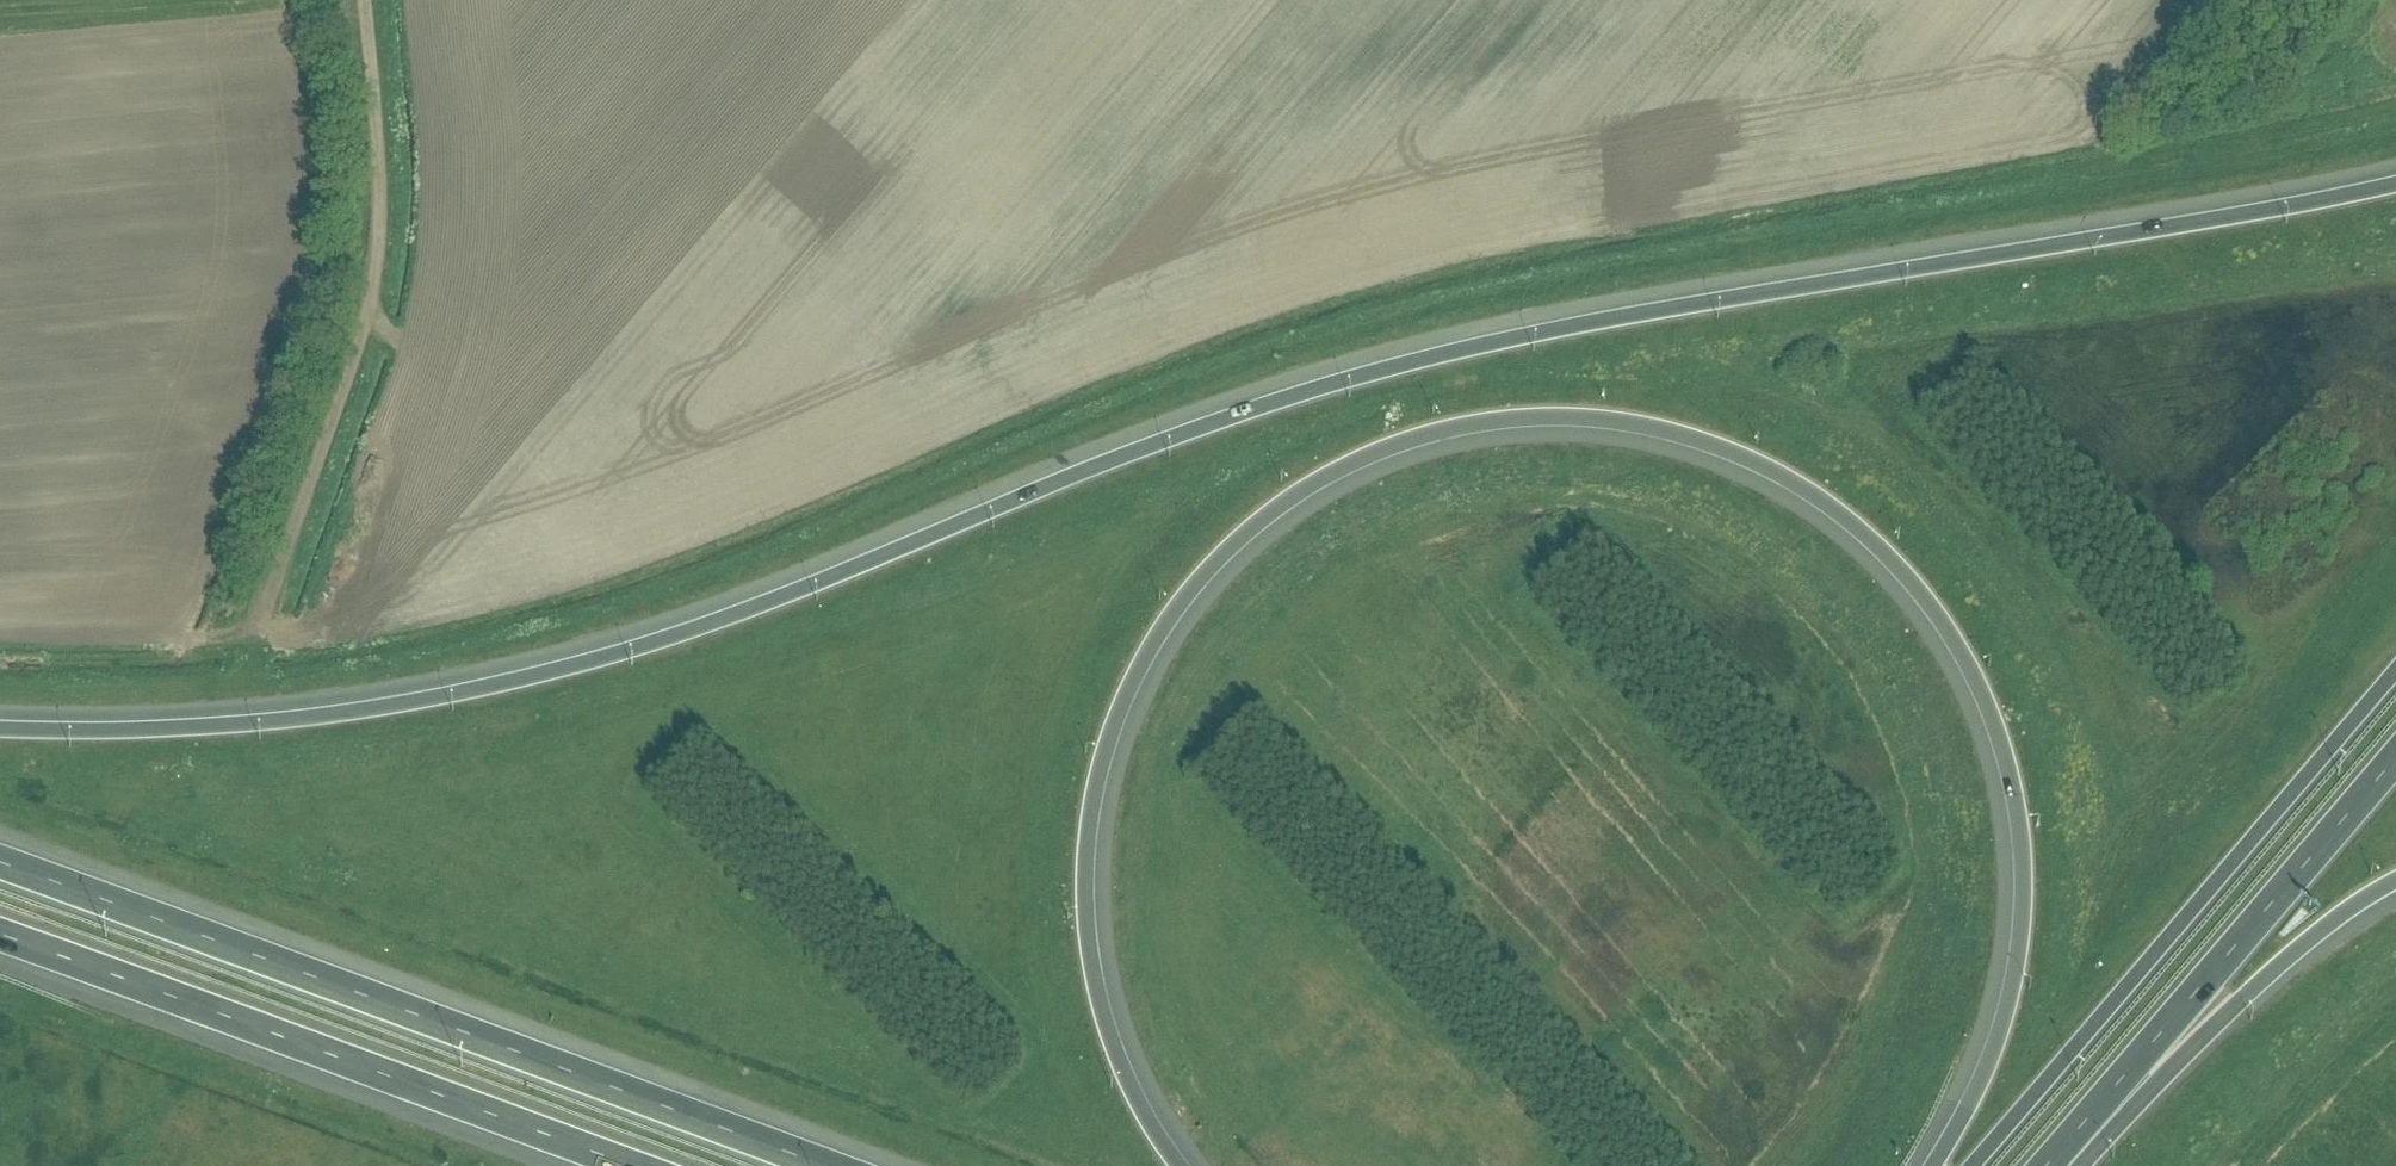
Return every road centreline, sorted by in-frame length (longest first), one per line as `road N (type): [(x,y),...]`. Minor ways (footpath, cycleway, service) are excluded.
road 1 (motorway): [(2395,186),(1452,353),(1149,448),(643,648),(457,695),(278,722),(0,731)]
road 2 (motorway): [(1179,1165),(1132,1092),(1108,1033),(1090,960),(1085,883),(1091,811),(1115,721),(1154,641),(1201,578),(1261,520),(1327,476),(1398,444),(1482,424),(1573,418),(1658,430),(1742,456),(1819,499),(1879,550),(1940,619),(1977,683),(2019,815),(2020,936),(1988,1064),(1934,1165)]
road 3 (motorway): [(819,1165),(0,863)]
road 4 (motorway): [(0,936),(630,1165)]
road 5 (unclassified): [(254,638),(371,300),(382,161),(365,0)]
road 6 (trunk): [(2395,671),(1971,1165)]
road 7 (trunk): [(2055,1157),(2395,760)]
road 8 (motorway): [(2055,1157),(2307,941),(2395,883)]

